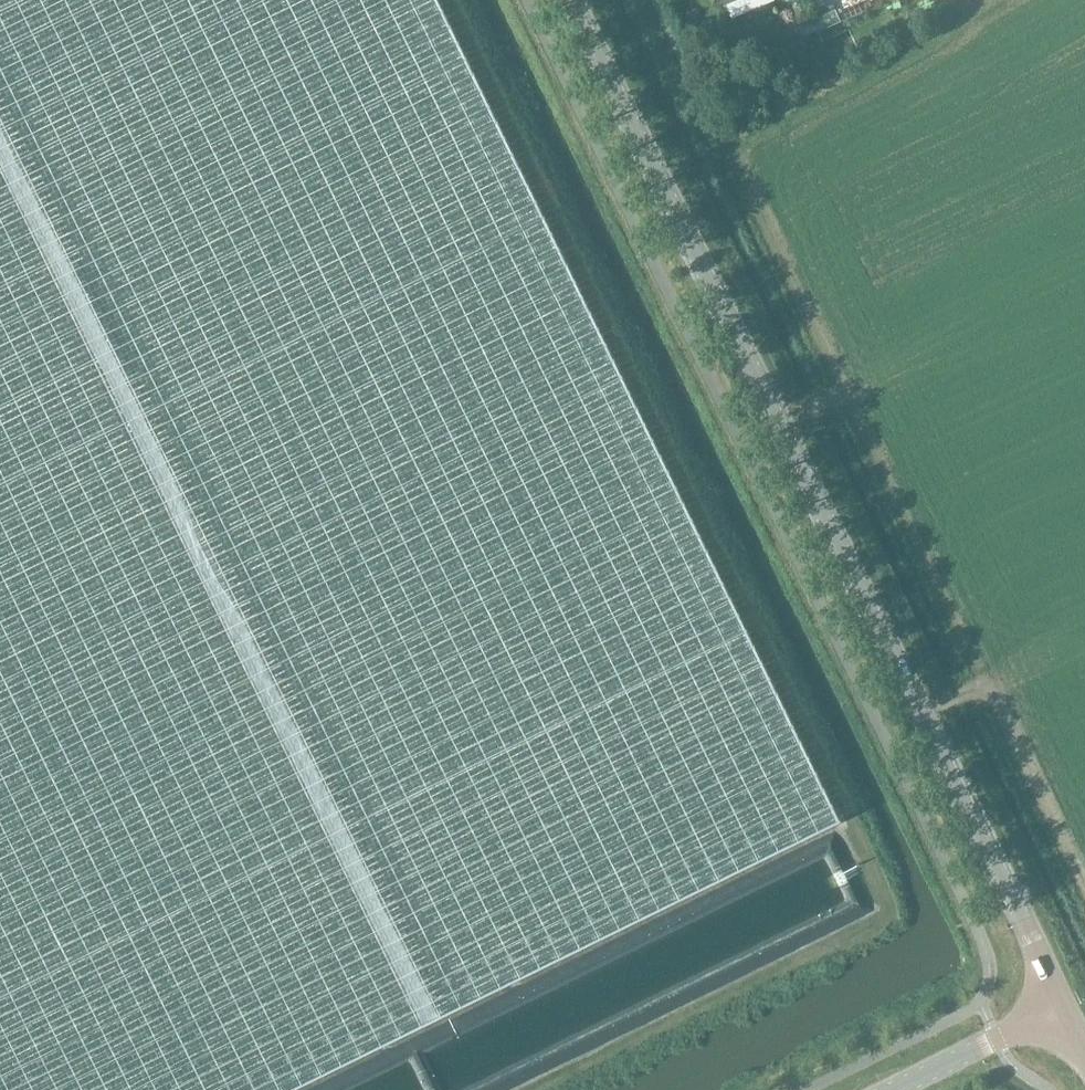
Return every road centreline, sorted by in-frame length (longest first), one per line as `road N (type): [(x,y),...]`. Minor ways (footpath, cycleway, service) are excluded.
road 1 (unclassified): [(1061,1010),(569,0)]
road 2 (unclassified): [(894,1089),(1061,1010)]

